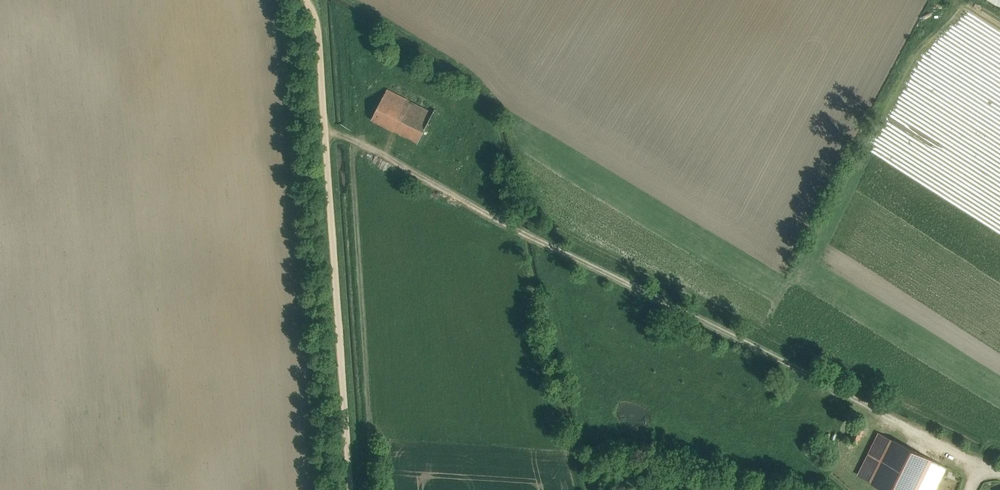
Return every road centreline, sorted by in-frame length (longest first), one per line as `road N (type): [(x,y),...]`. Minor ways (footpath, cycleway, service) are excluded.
road 1 (track): [(325,127),(999,477)]
road 2 (track): [(308,0),(319,27),(351,489)]

